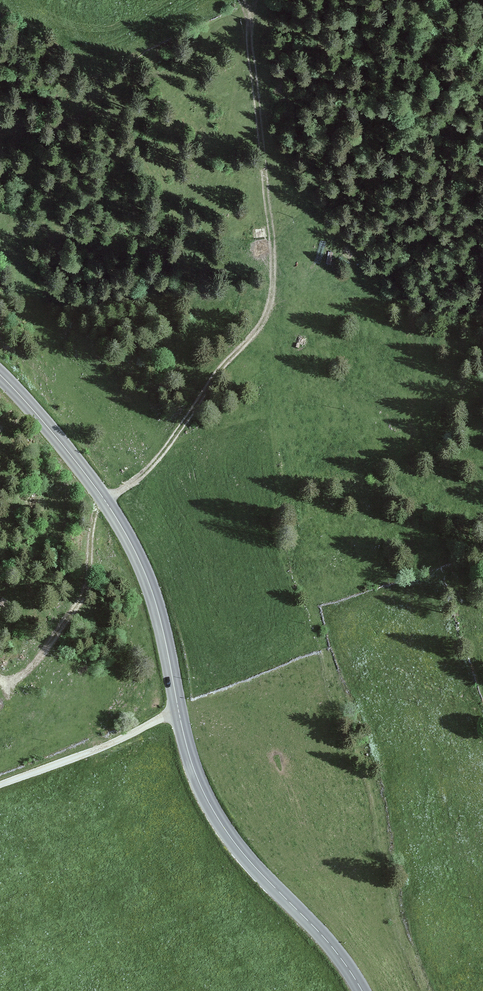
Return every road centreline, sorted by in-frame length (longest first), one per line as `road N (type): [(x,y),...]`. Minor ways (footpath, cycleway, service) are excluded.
road 1 (secondary): [(0,379),(113,509),(153,593),(186,745),(215,813),(364,990)]
road 2 (track): [(102,495),(146,474),(266,311),(274,243),(252,66),(255,0)]
road 3 (track): [(0,788),(179,713)]

